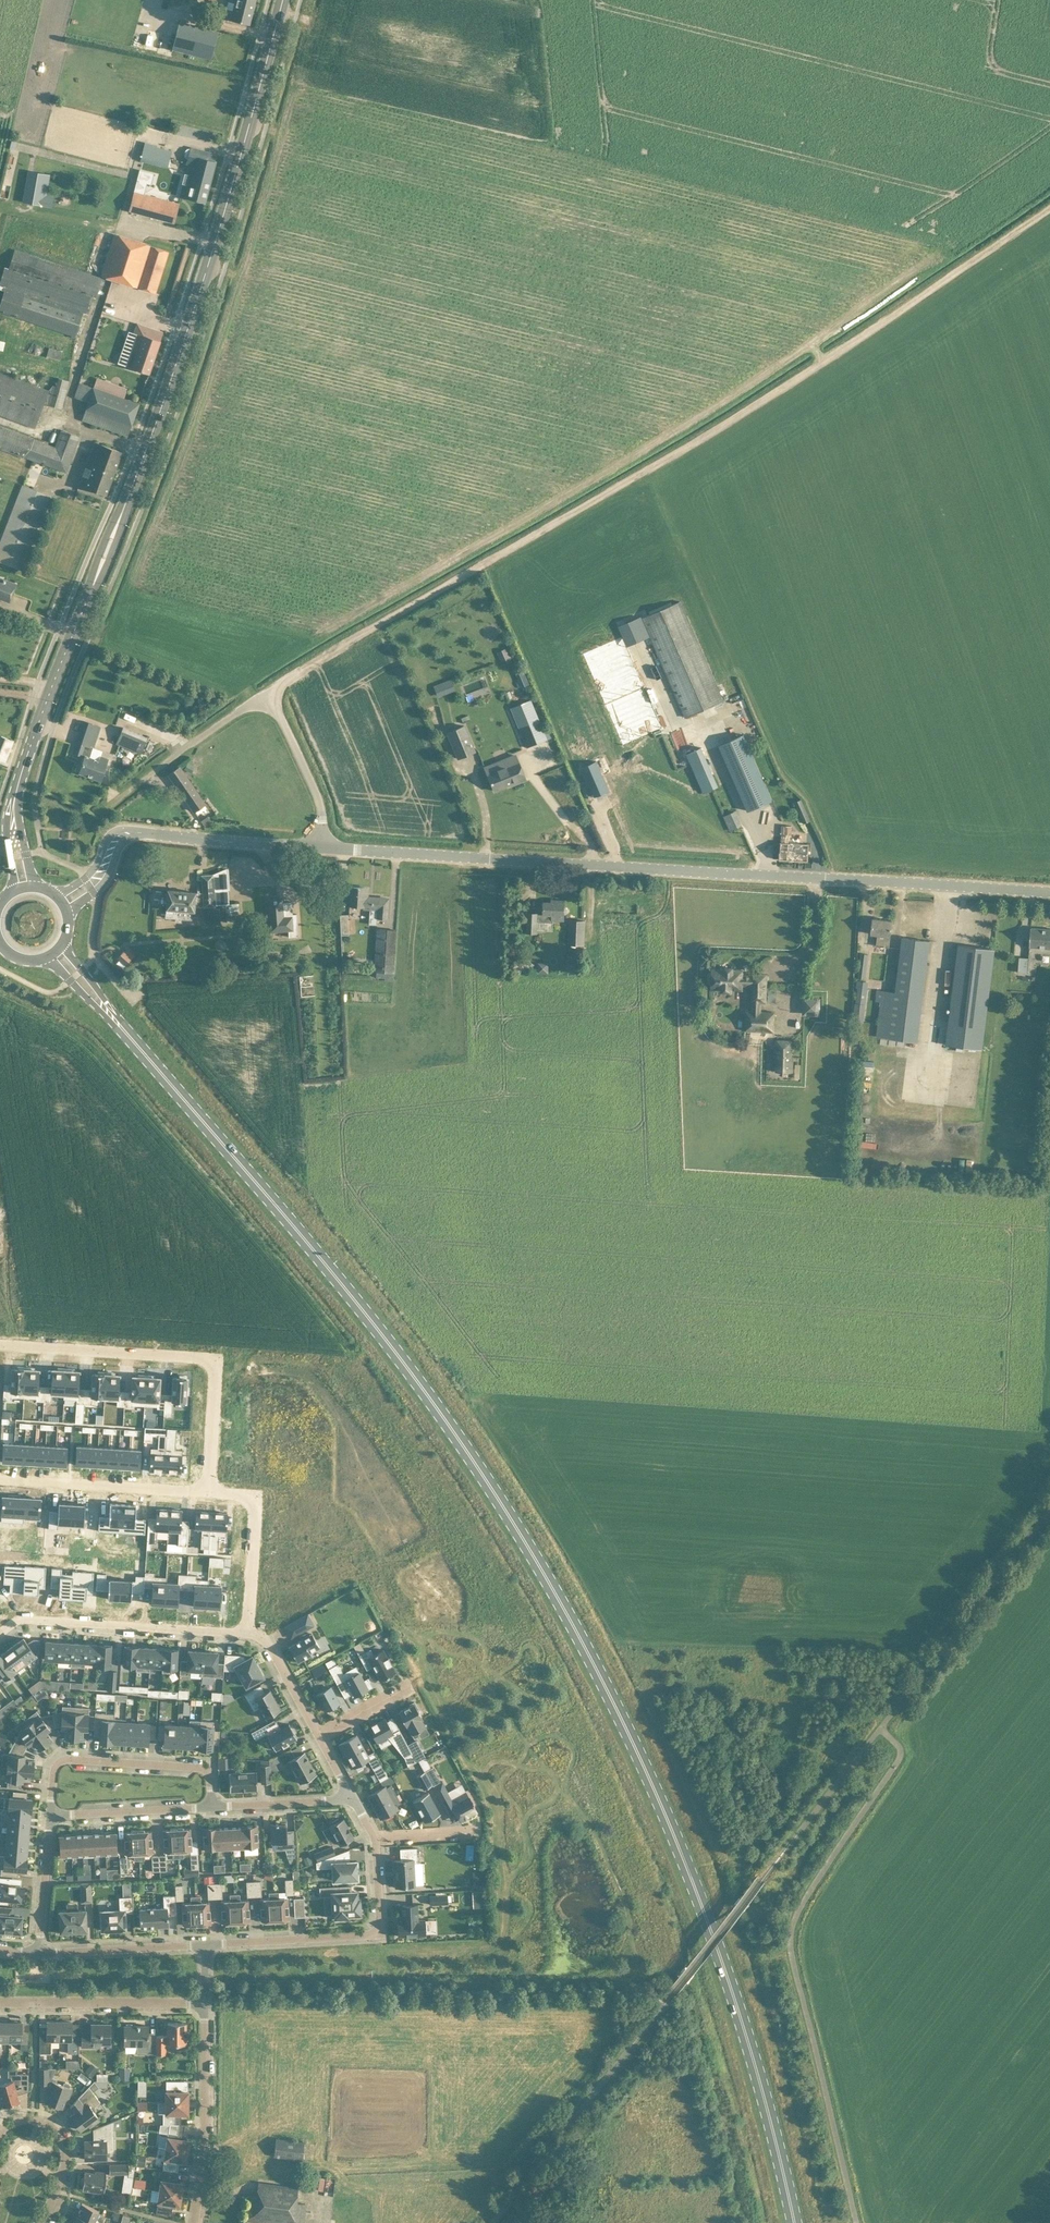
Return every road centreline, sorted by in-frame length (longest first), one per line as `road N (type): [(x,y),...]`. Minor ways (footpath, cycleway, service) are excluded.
road 1 (primary): [(794,2222),(765,2098),(702,1906),(626,1729),(561,1603),(415,1377),(107,1010)]
road 2 (track): [(267,692),(746,411),(1049,206)]
road 3 (primary): [(13,825),(45,703),(194,308),(283,0)]
road 4 (unclassified): [(321,847),(1049,892)]
road 5 (unclassified): [(321,847),(319,799),(267,692),(108,807)]
road 6 (residential): [(209,1491),(216,1374),(207,1361),(0,1345)]
road 7 (residential): [(206,1944),(380,1934),(375,1838)]
road 8 (residential): [(247,1633),(24,1619),(0,1633)]
road 9 (residential): [(50,1815),(56,1767),(71,1759),(198,1767),(211,1779),(213,1807)]
road 10 (residential): [(194,2222),(205,2149),(205,2002)]
road 11 (residential): [(209,1491),(0,1478)]
road 12 (residential): [(205,2002),(0,2002)]
road 13 (residential): [(247,1633),(255,1506),(244,1495),(209,1491)]
road 14 (unclassified): [(146,832),(321,847)]
road 15 (residential): [(39,1952),(206,1944)]
road 16 (residential): [(50,1815),(213,1807)]
road 17 (residential): [(38,2222),(65,2163),(60,2136),(34,2120),(0,2135)]
road 18 (residential): [(213,1807),(353,1798)]
road 19 (residential): [(39,1952),(50,1815)]
road 20 (residential): [(319,1736),(265,1638),(247,1633)]
road 21 (unclassified): [(136,999),(92,948),(93,892)]

